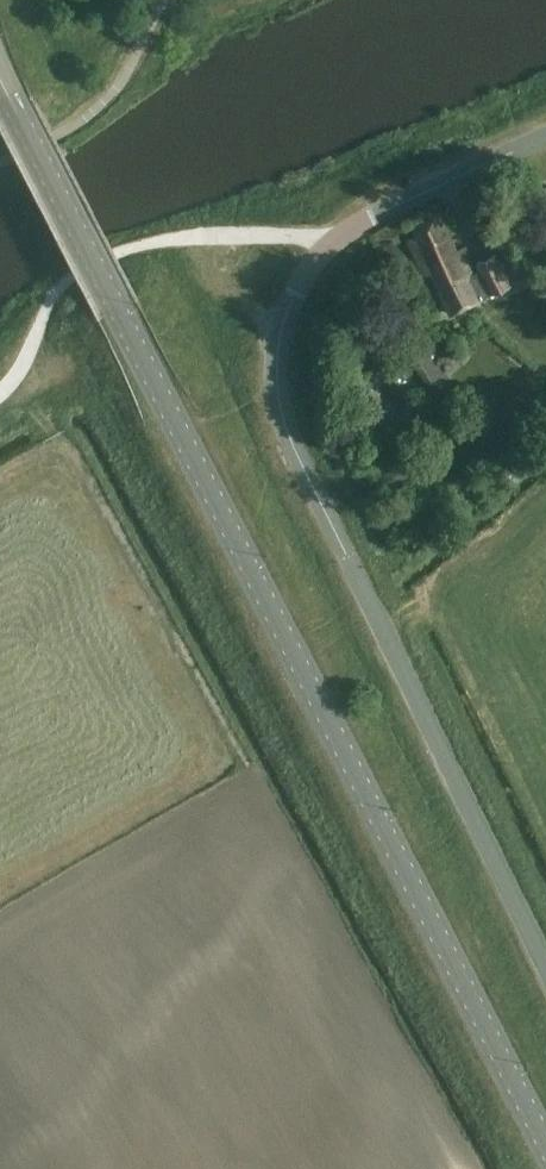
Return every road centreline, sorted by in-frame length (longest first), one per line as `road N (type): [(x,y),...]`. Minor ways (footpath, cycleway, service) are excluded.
road 1 (tertiary): [(545,1144),(0,80)]
road 2 (unclassified): [(545,964),(288,437),(276,365),(296,291),(331,244),(379,212),(545,140)]

